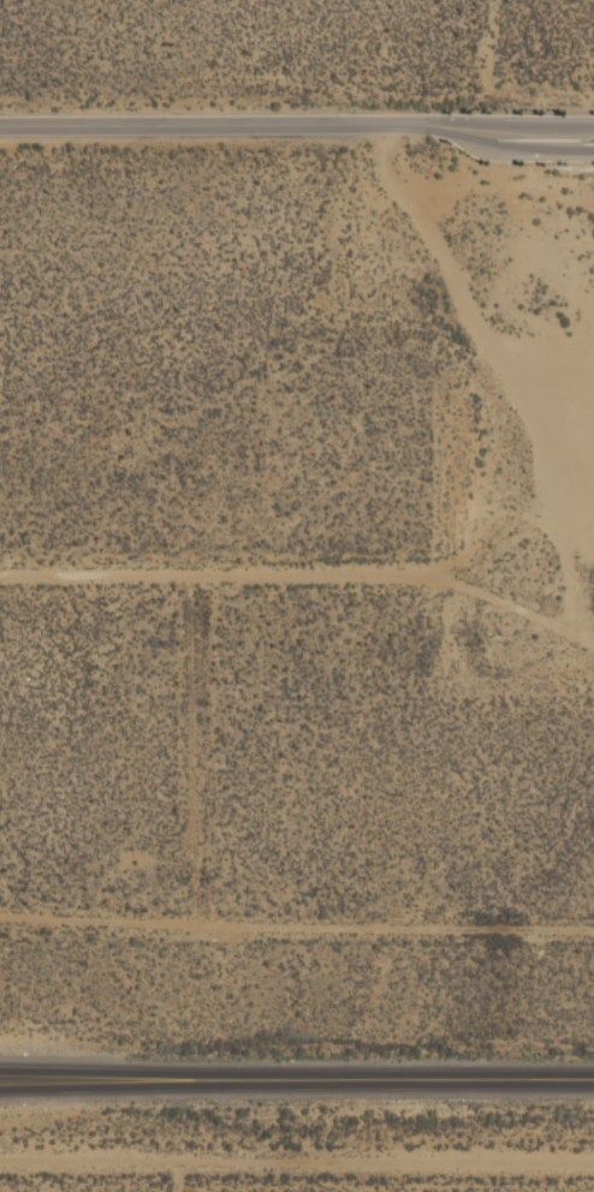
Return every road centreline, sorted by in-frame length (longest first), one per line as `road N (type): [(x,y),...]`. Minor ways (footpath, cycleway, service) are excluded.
road 1 (tertiary): [(0,127),(429,126)]
road 2 (primary): [(593,1079),(206,1079)]
road 3 (primary): [(0,1087),(206,1079)]
road 4 (primary): [(206,1079),(0,1076)]
road 5 (tertiary): [(429,126),(510,150),(593,150)]
road 6 (tertiary): [(593,127),(429,126)]

